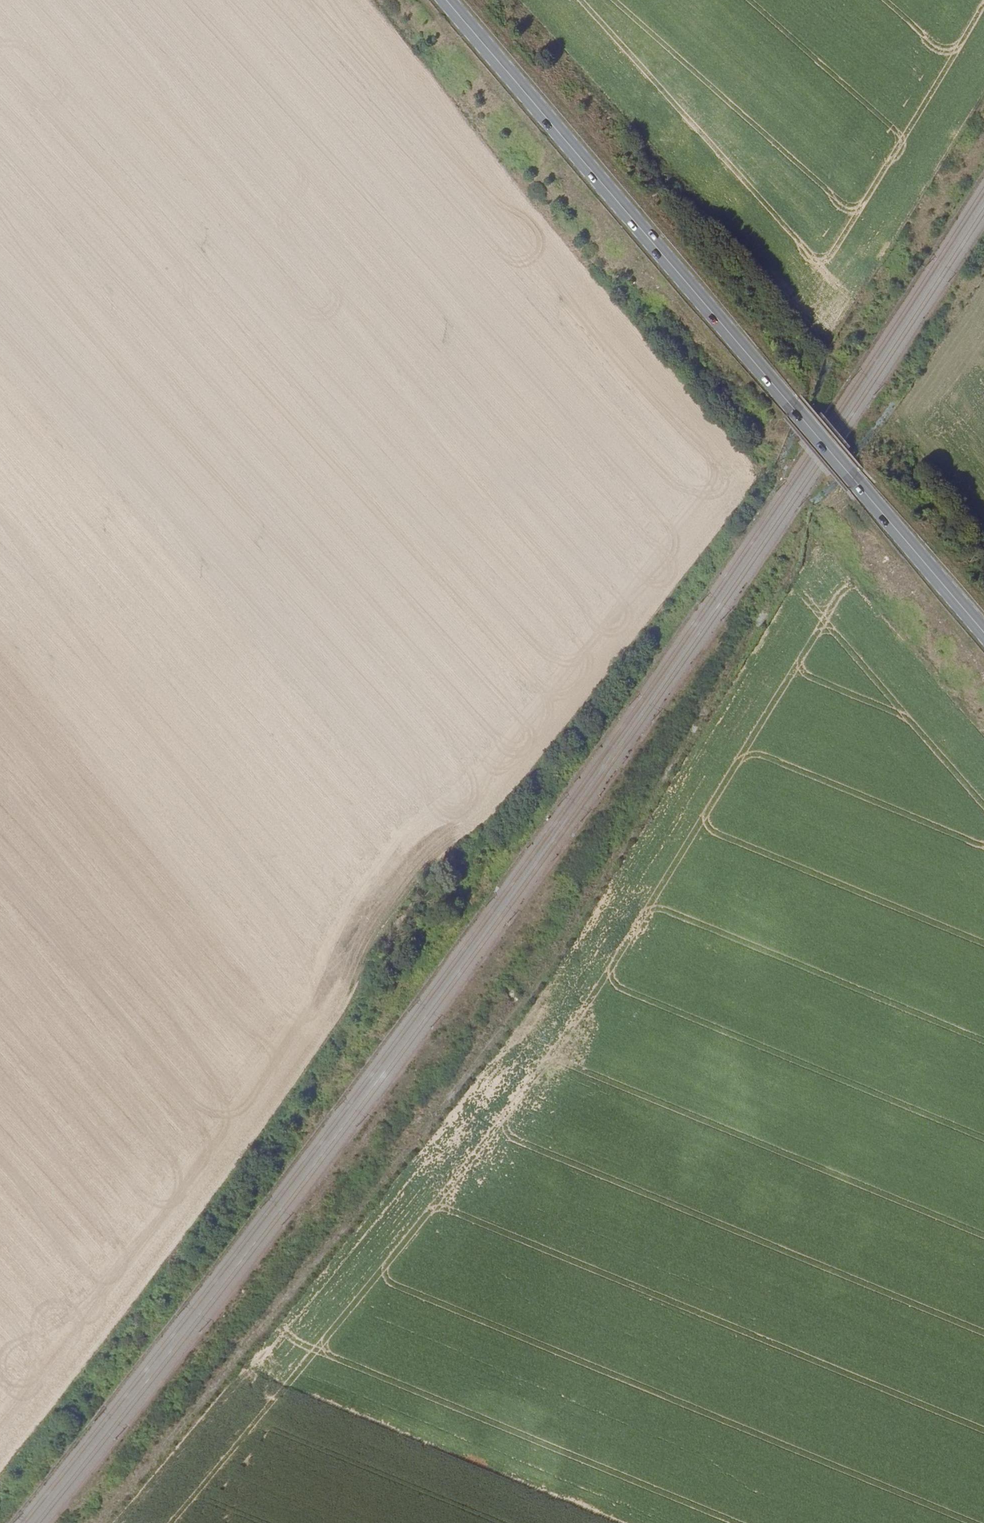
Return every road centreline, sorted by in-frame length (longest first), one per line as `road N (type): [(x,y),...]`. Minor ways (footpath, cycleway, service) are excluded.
road 1 (primary): [(983,633),(448,0)]

